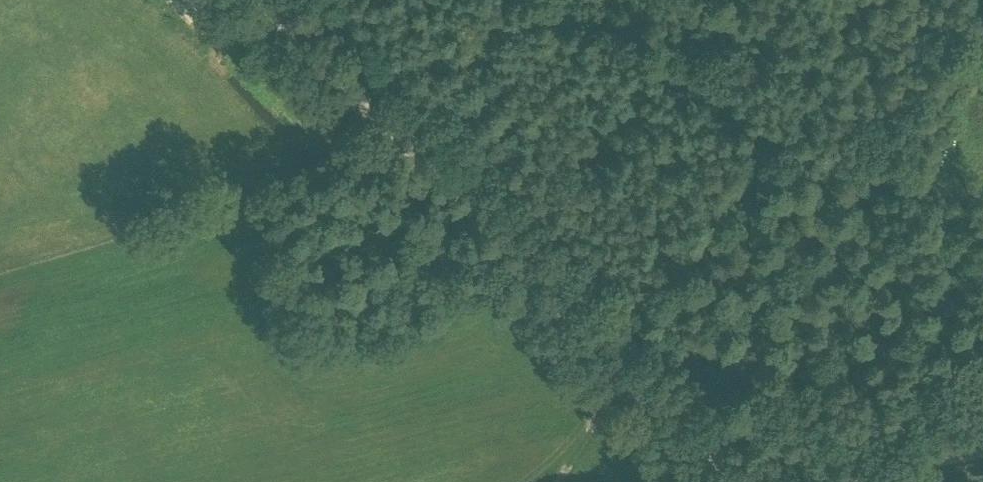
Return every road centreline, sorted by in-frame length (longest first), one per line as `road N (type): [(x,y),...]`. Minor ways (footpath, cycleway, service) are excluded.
road 1 (unclassified): [(728,481),(267,0)]
road 2 (track): [(597,345),(681,272),(729,213),(754,154)]
road 3 (track): [(754,154),(666,98),(717,0)]

